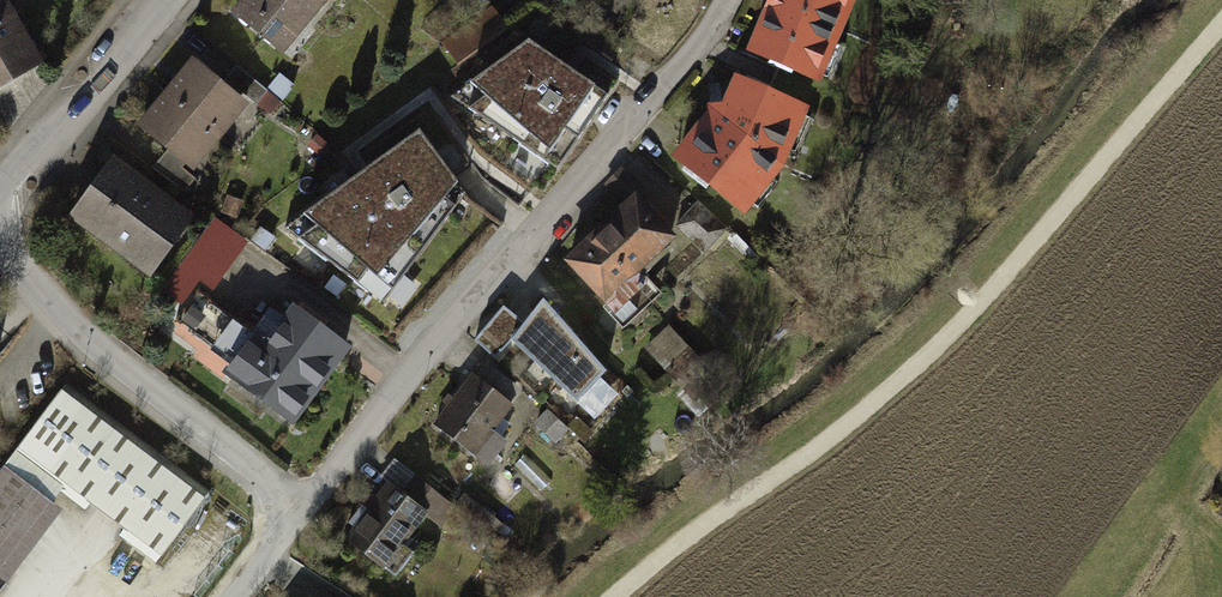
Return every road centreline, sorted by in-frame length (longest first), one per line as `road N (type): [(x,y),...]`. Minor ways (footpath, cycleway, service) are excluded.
road 1 (residential): [(719,0),(692,52),(302,514)]
road 2 (residential): [(0,243),(95,351),(302,514)]
road 3 (residential): [(0,194),(155,0)]

